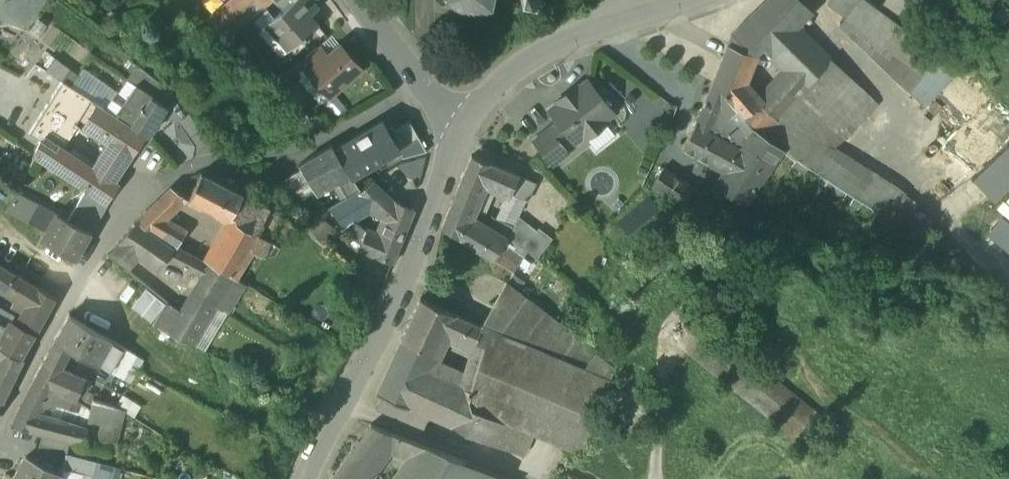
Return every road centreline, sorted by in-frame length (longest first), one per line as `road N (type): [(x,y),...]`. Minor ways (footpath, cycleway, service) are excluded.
road 1 (residential): [(0,420),(102,237),(130,203),(209,163),(312,147),(420,85)]
road 2 (residential): [(459,119),(414,257),(304,478)]
road 3 (residential): [(601,28),(518,70),(459,119)]

